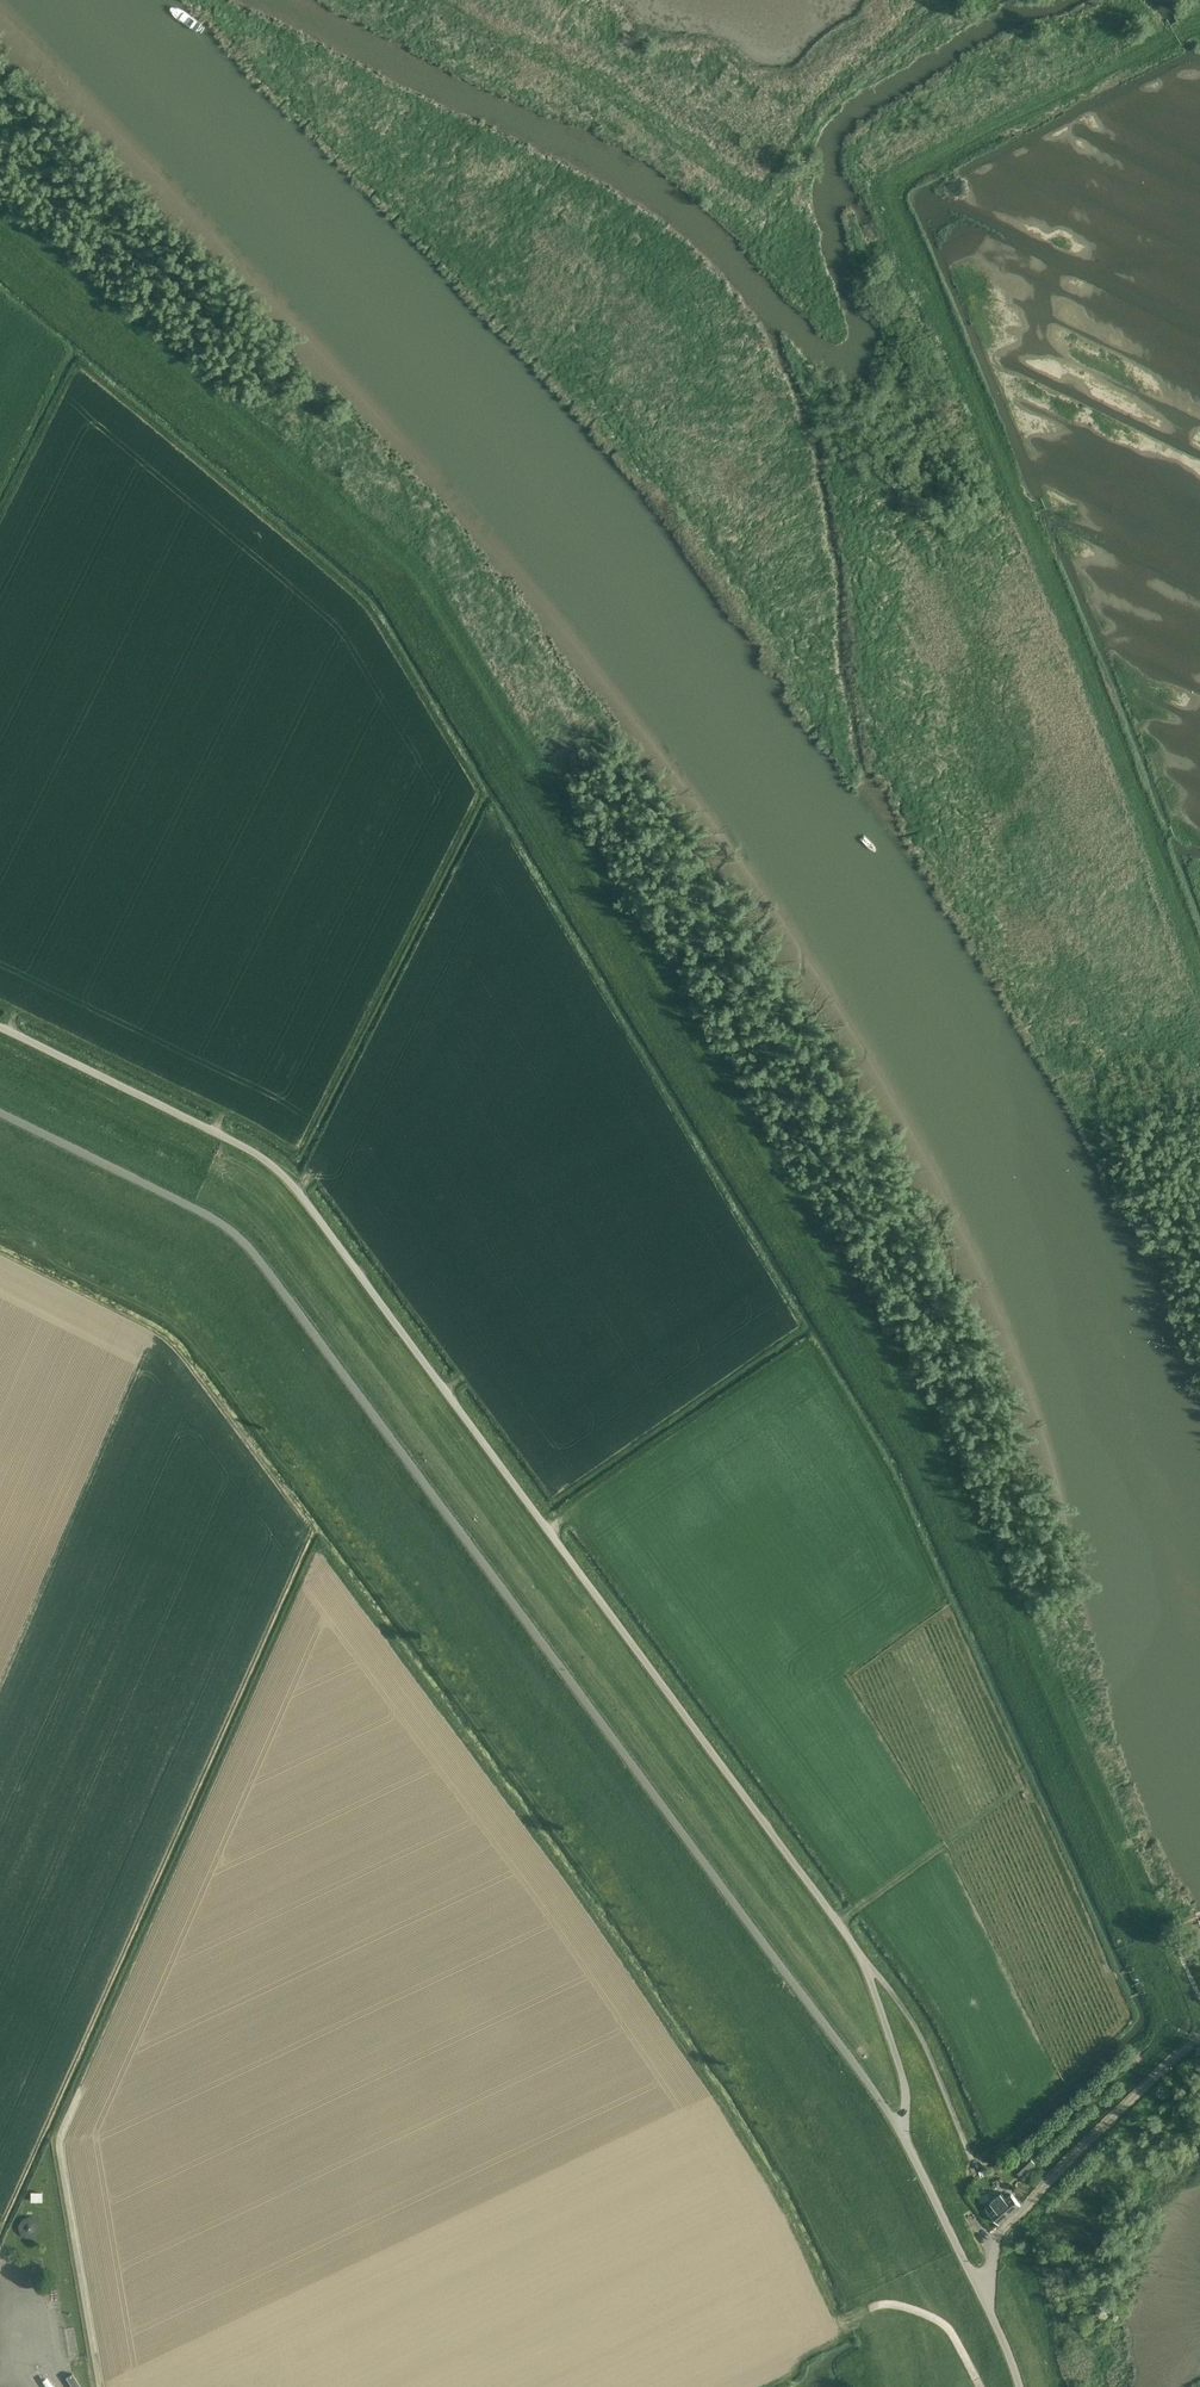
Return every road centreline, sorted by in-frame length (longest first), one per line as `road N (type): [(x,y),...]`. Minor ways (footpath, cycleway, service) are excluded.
road 1 (unclassified): [(985,2300),(901,2136),(902,2076),(864,1963),(295,1188),(253,1152),(0,1027)]
road 2 (track): [(1199,31),(903,192),(1199,949)]
road 3 (residential): [(985,2300),(1006,2225),(1199,2036)]
road 4 (track): [(81,2090),(57,2146),(102,2386)]

